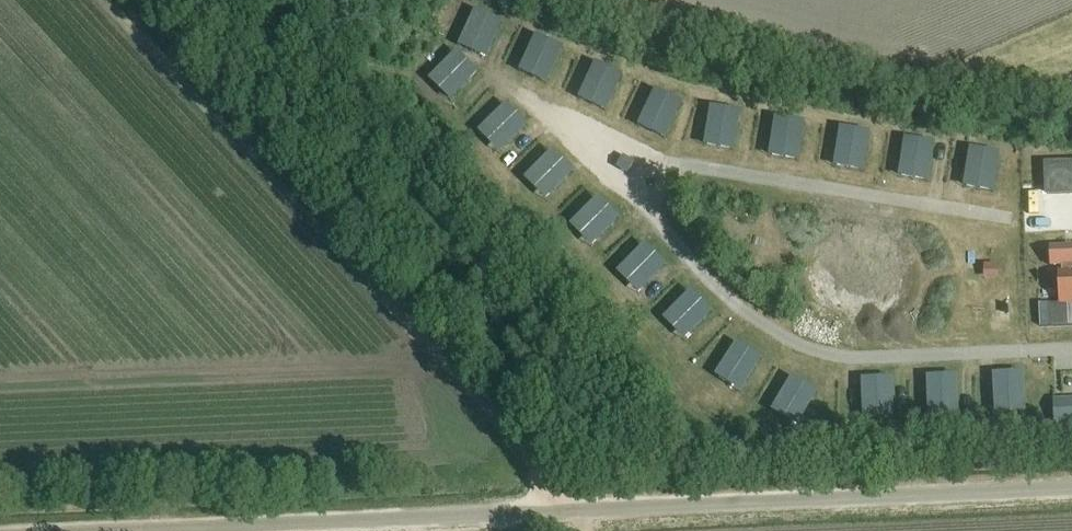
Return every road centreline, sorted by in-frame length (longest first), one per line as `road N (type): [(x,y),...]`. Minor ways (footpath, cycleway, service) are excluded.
road 1 (unclassified): [(1071,488),(127,530)]
road 2 (track): [(591,530),(585,509),(115,0)]
road 3 (track): [(1071,106),(685,34),(611,0)]
road 4 (track): [(815,187),(999,220)]

